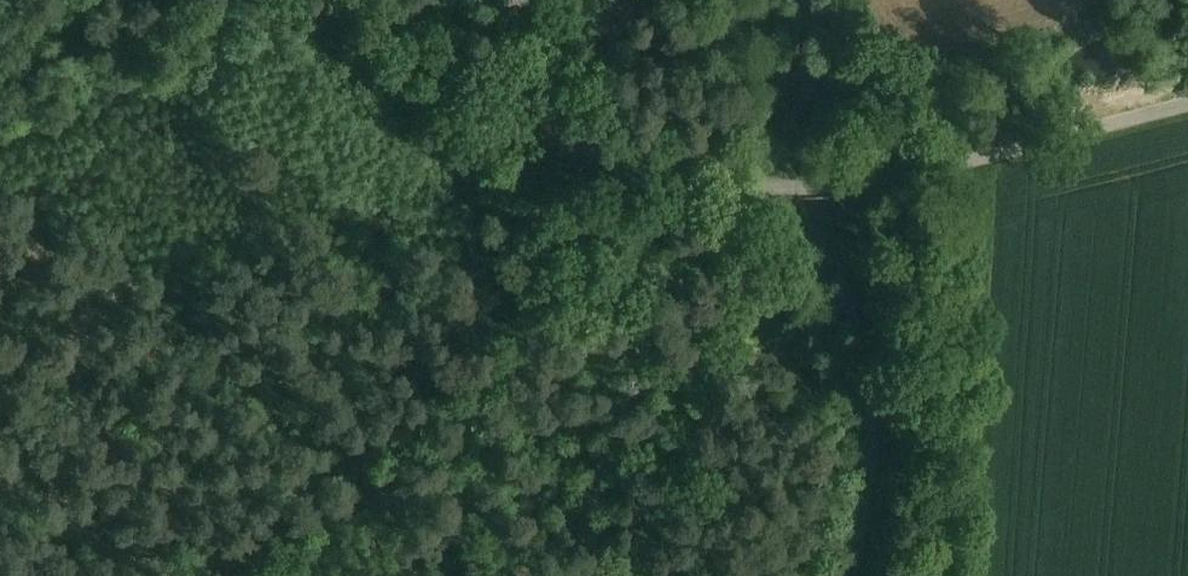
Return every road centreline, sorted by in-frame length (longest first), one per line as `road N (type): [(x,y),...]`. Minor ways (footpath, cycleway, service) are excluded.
road 1 (track): [(692,177),(712,340),(638,575)]
road 2 (track): [(852,185),(898,392),(895,488),(874,575)]
road 3 (unclassified): [(1187,105),(939,170),(799,188)]
road 4 (track): [(692,177),(676,211),(418,422)]
road 5 (unclassified): [(536,0),(567,116),(617,156),(746,188),(799,188)]
road 6 (track): [(567,116),(477,86),(379,0)]
road 7 (track): [(777,187),(775,0)]

